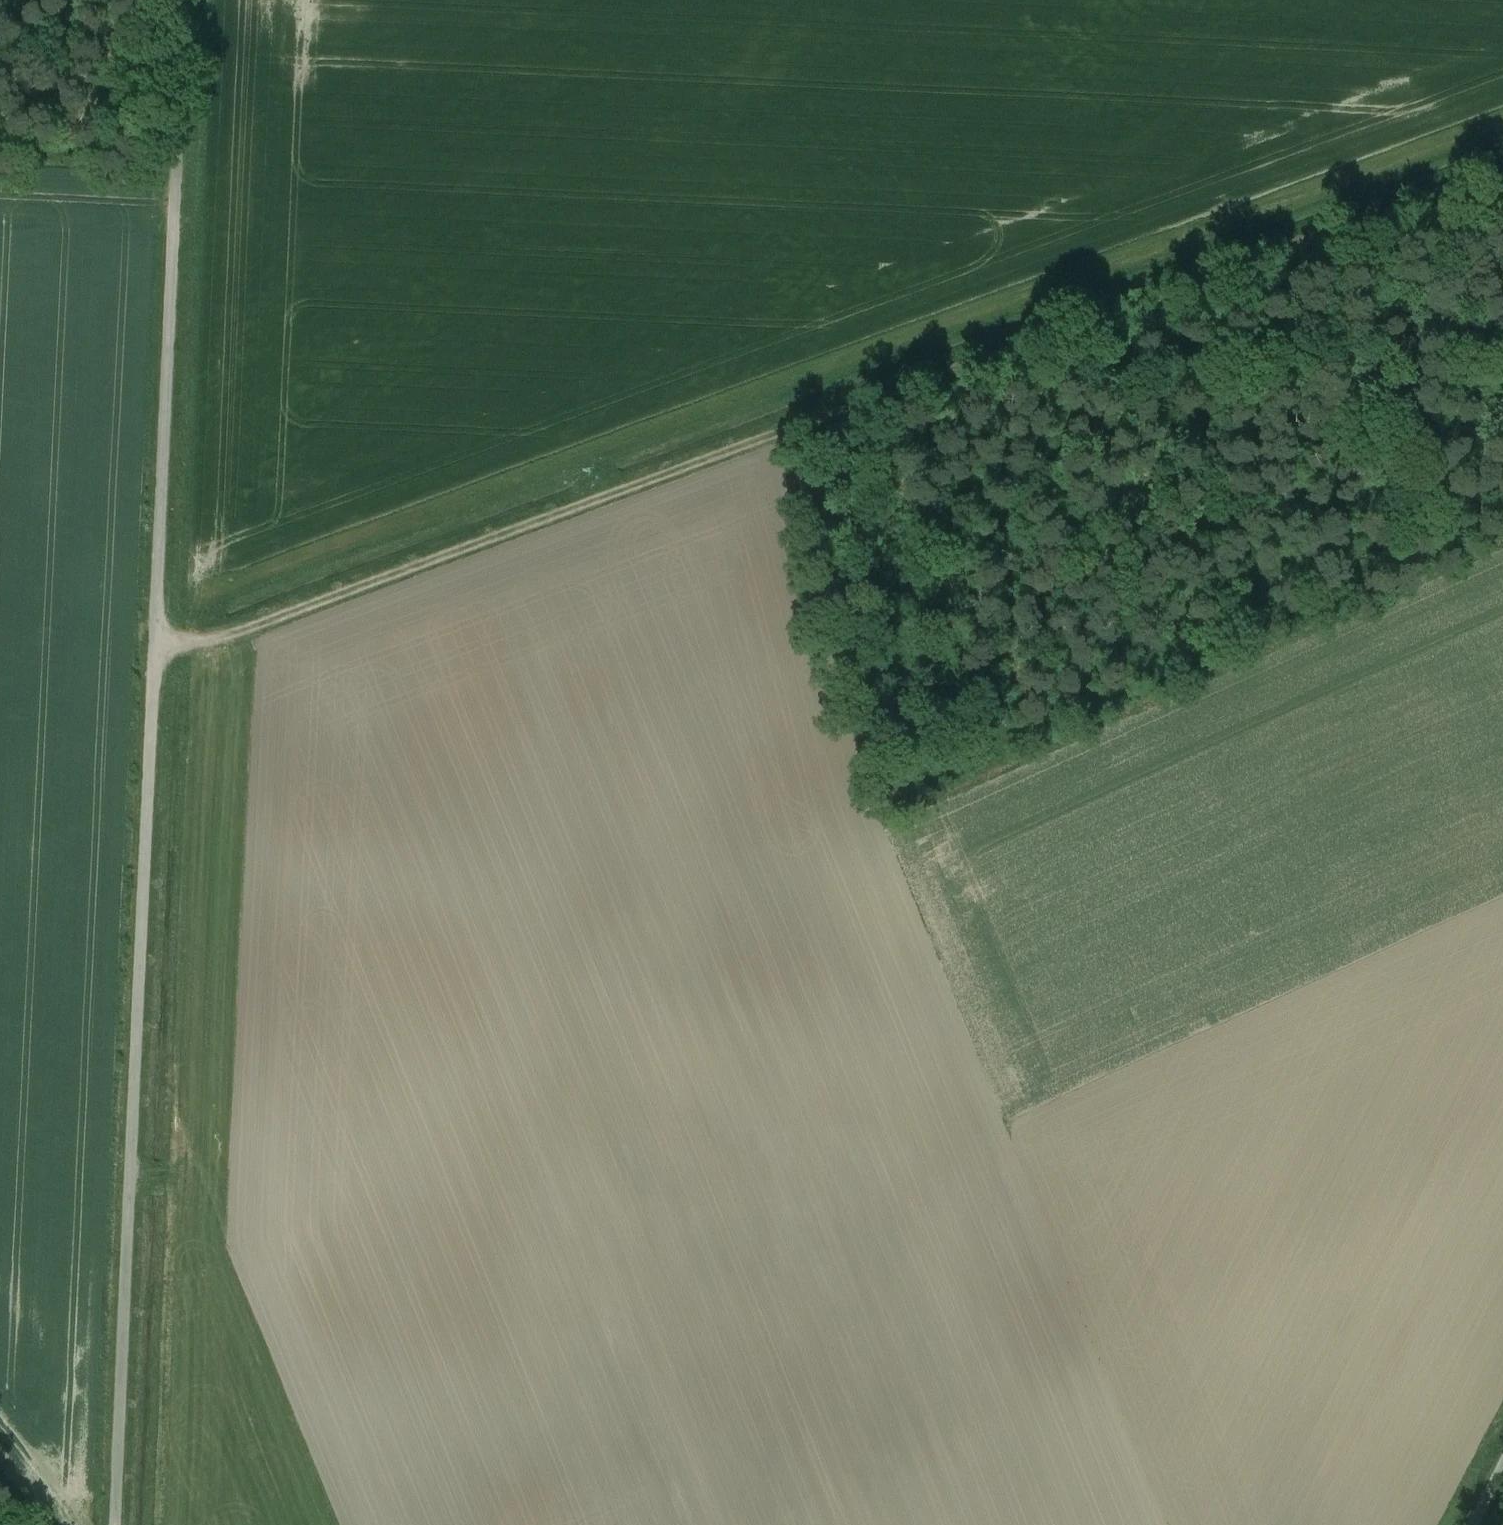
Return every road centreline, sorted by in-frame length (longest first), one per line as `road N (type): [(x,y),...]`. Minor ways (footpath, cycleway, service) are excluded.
road 1 (track): [(118,1524),(186,0)]
road 2 (track): [(157,651),(1502,170)]

